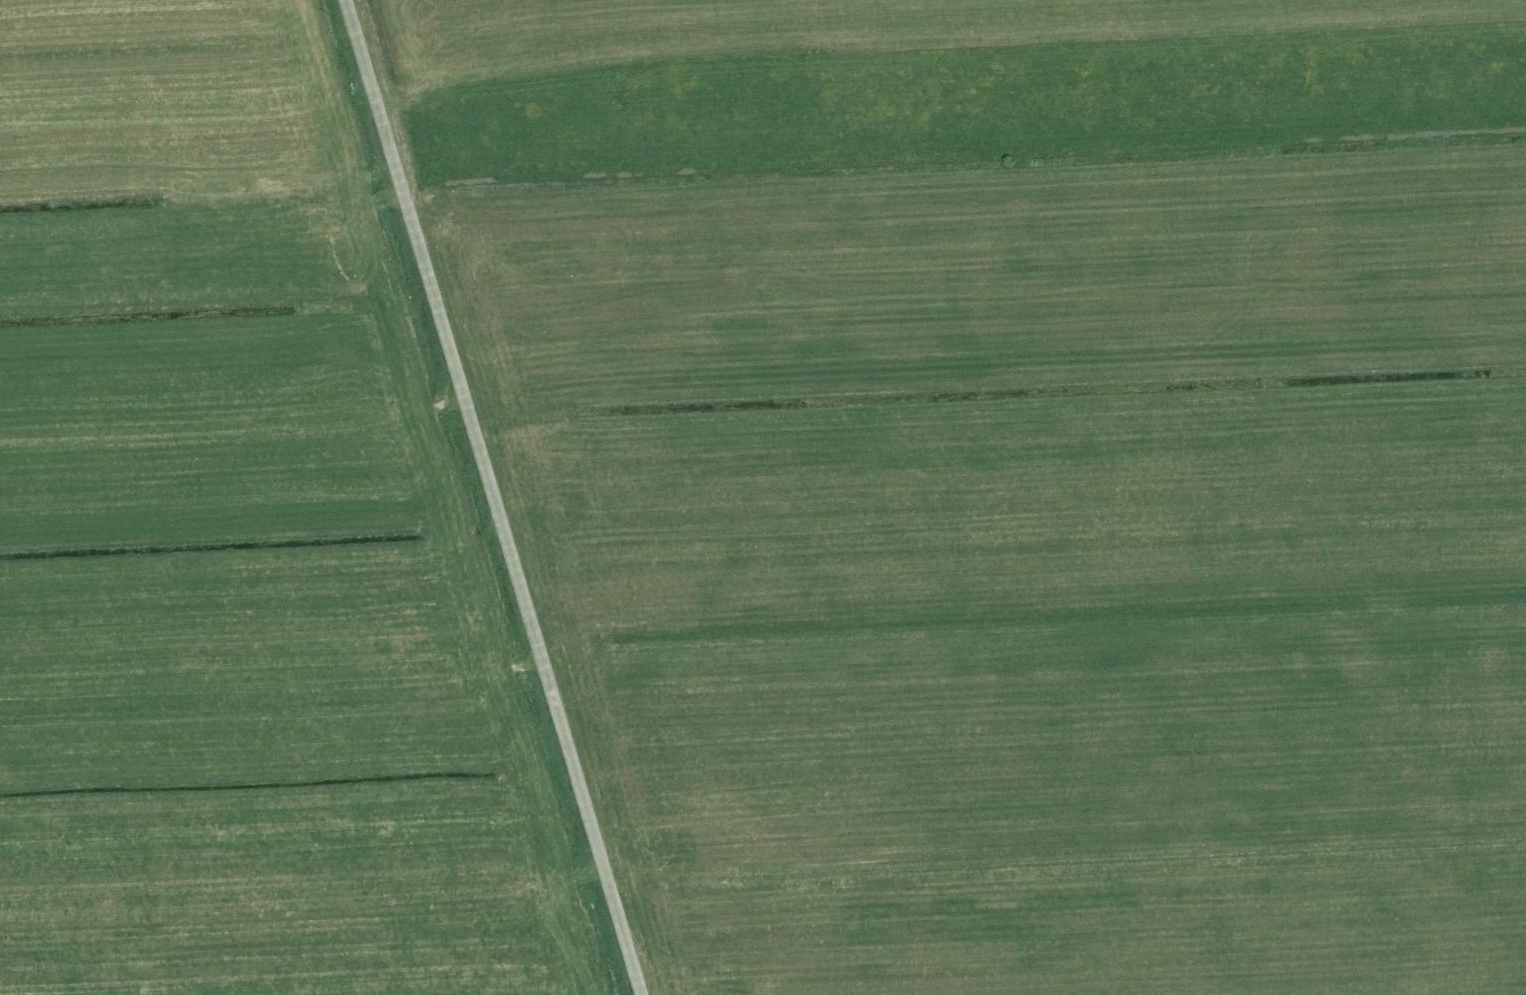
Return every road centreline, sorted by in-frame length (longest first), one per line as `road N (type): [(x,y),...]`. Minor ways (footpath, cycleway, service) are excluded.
road 1 (unclassified): [(635,994),(341,0)]

